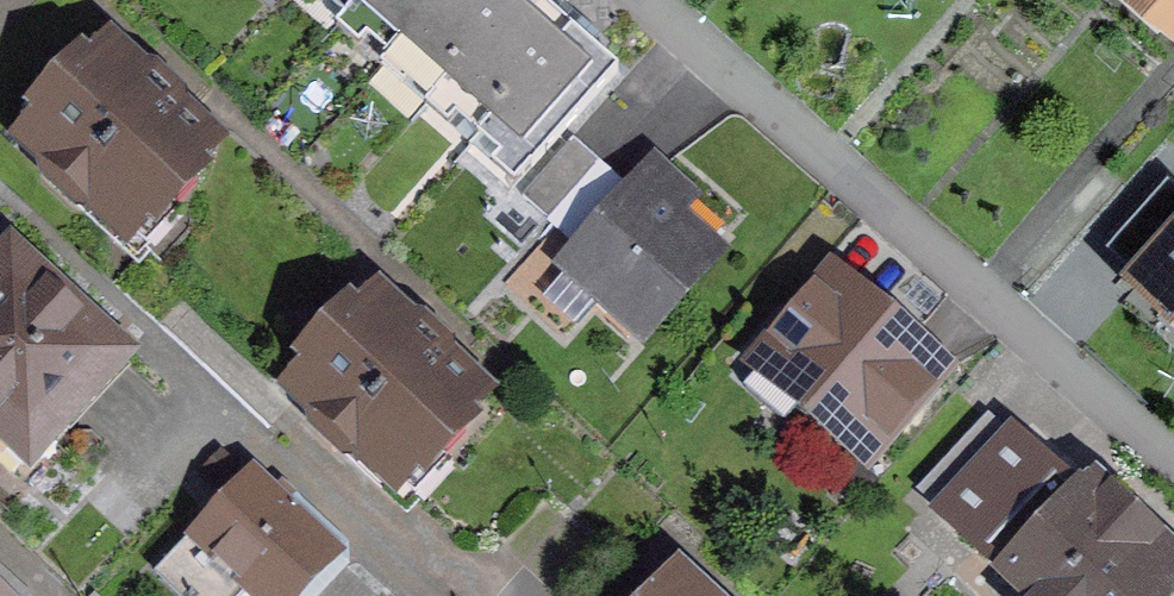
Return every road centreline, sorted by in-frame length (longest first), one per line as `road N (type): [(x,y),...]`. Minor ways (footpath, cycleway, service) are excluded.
road 1 (residential): [(1173,462),(645,0)]

